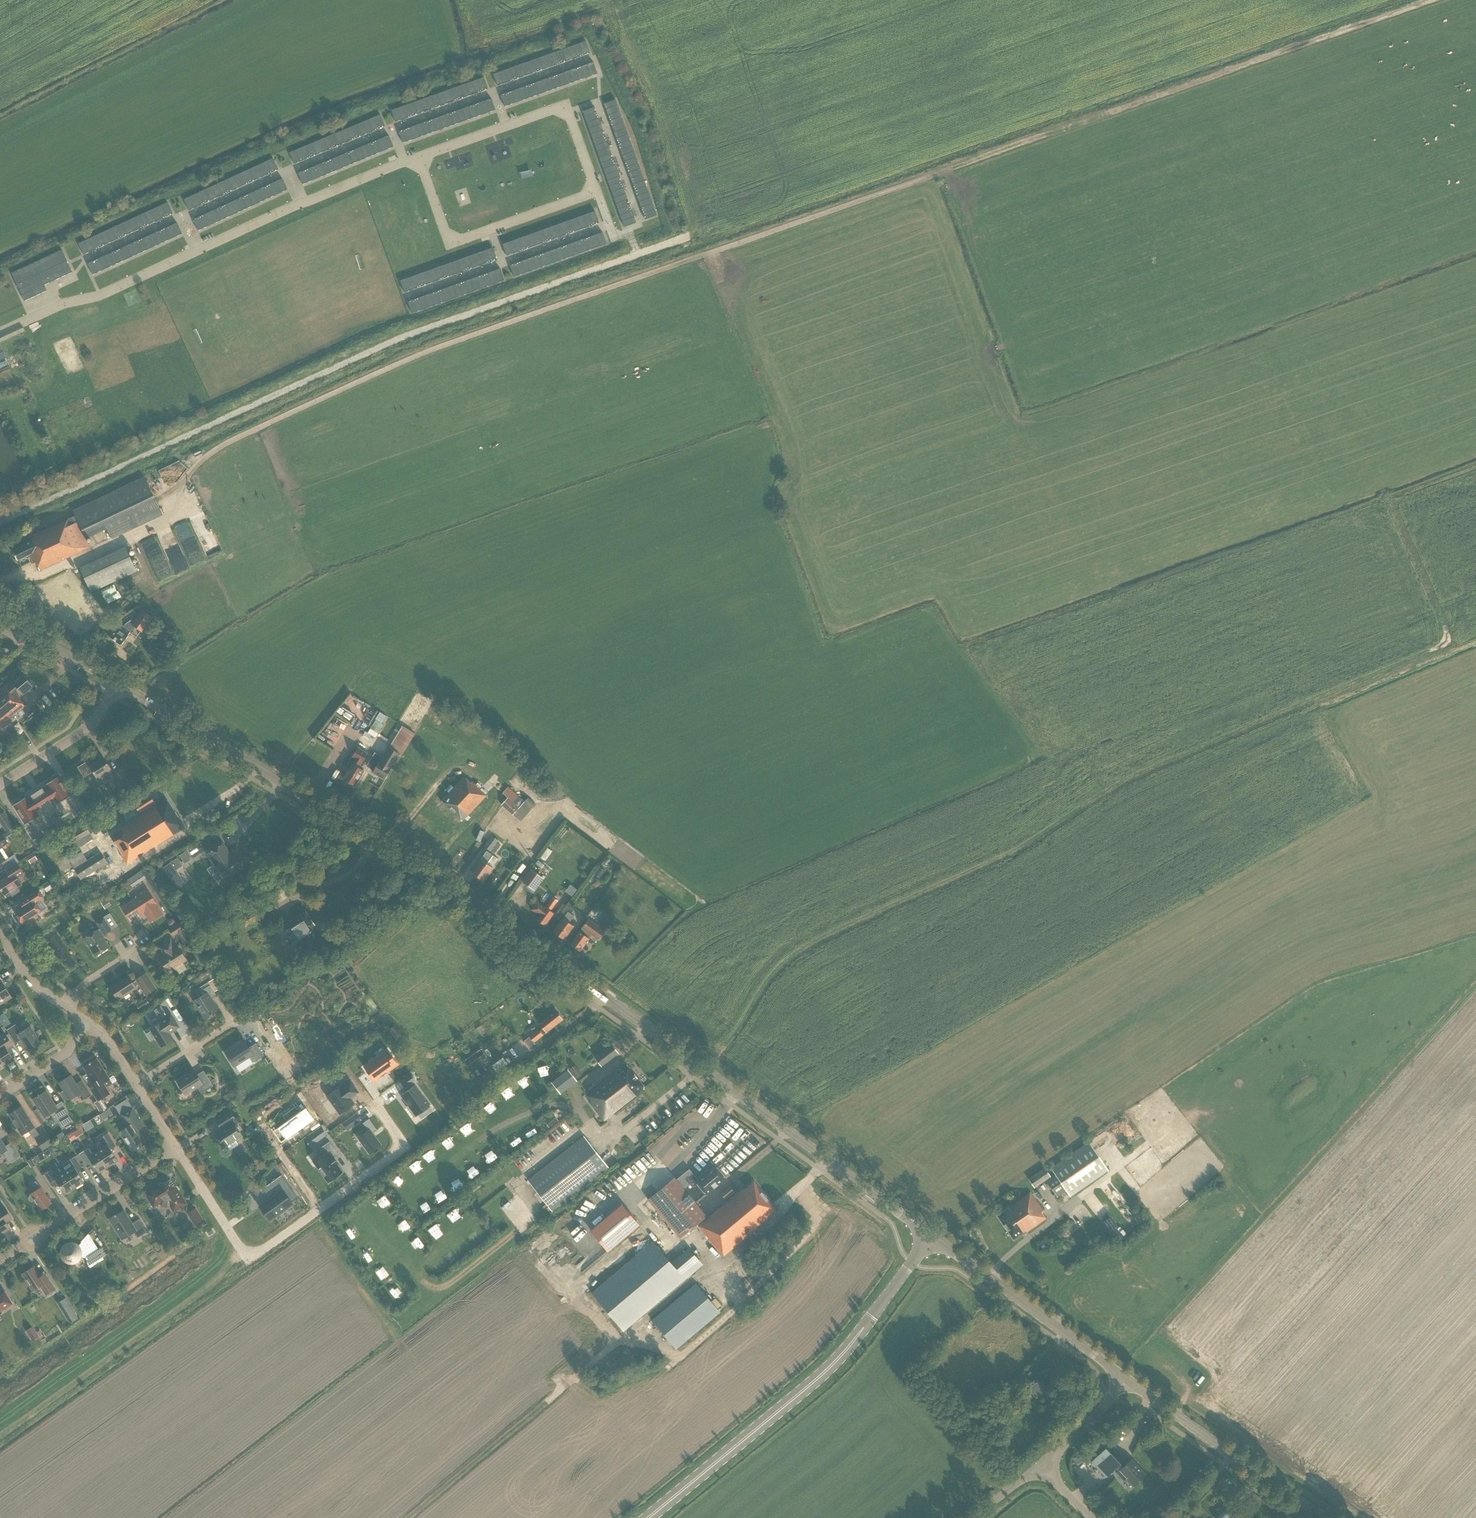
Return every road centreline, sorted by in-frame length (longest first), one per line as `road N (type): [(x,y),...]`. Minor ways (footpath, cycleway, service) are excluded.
road 1 (track): [(1387,494),(1446,642),(1126,780),(1021,849),(814,944),(773,976),(706,1071)]
road 2 (tertiary): [(931,1236),(482,908),(120,687)]
road 3 (track): [(935,173),(538,311),(331,395),(216,450),(183,485),(172,518)]
road 4 (track): [(691,236),(395,341),(0,523)]
road 5 (tertiary): [(648,1517),(827,1370),(931,1236)]
road 6 (residential): [(376,1101),(405,1144),(257,1254),(241,1249),(177,1147)]
road 7 (track): [(801,1187),(819,1208),(813,1228),(680,1355),(626,1336)]
road 8 (tertiary): [(1128,1379),(931,1236)]
road 9 (tertiary): [(1326,1517),(1128,1379)]
road 10 (track): [(712,1267),(548,1402)]
road 11 (residential): [(0,1258),(177,1147)]
road 12 (unclassified): [(0,786),(85,731),(120,687)]
road 13 (tertiary): [(120,687),(0,615)]
road 14 (unclassified): [(1042,1466),(1128,1379)]

